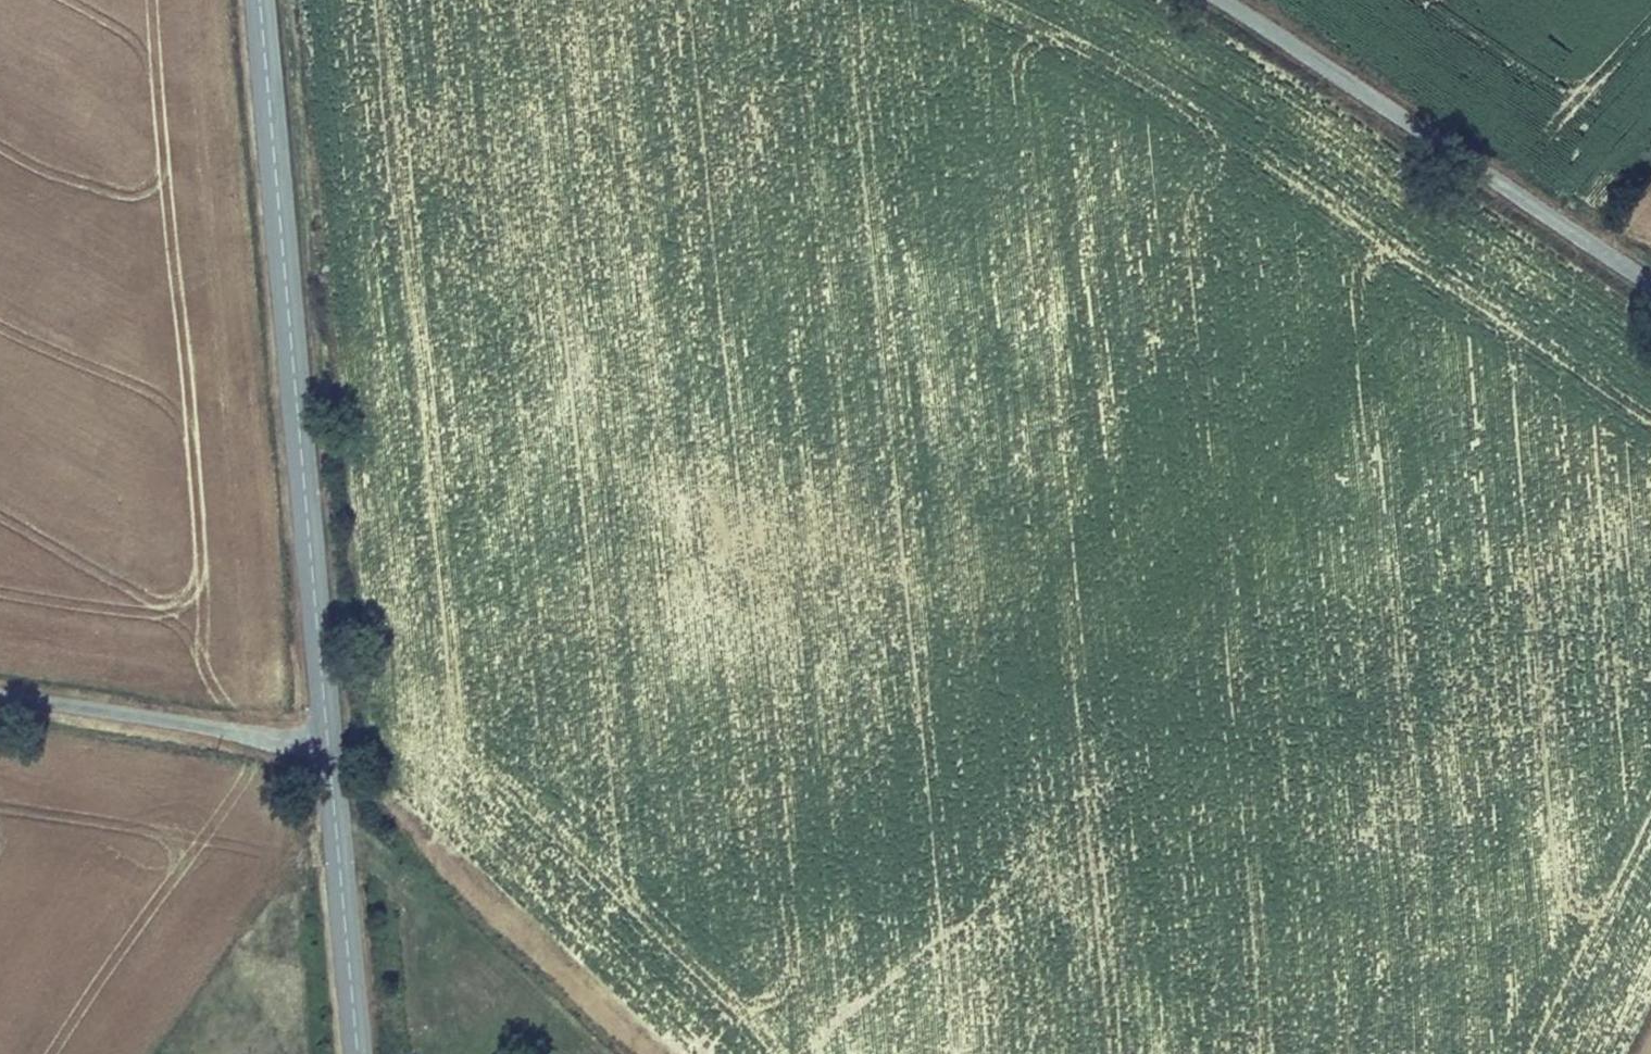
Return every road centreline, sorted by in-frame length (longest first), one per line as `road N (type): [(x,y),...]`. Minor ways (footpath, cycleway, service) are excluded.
road 1 (tertiary): [(328,745),(259,0)]
road 2 (unclassified): [(1219,0),(1650,284)]
road 3 (unclassified): [(328,745),(0,695)]
road 4 (tertiary): [(356,1053),(328,745)]

